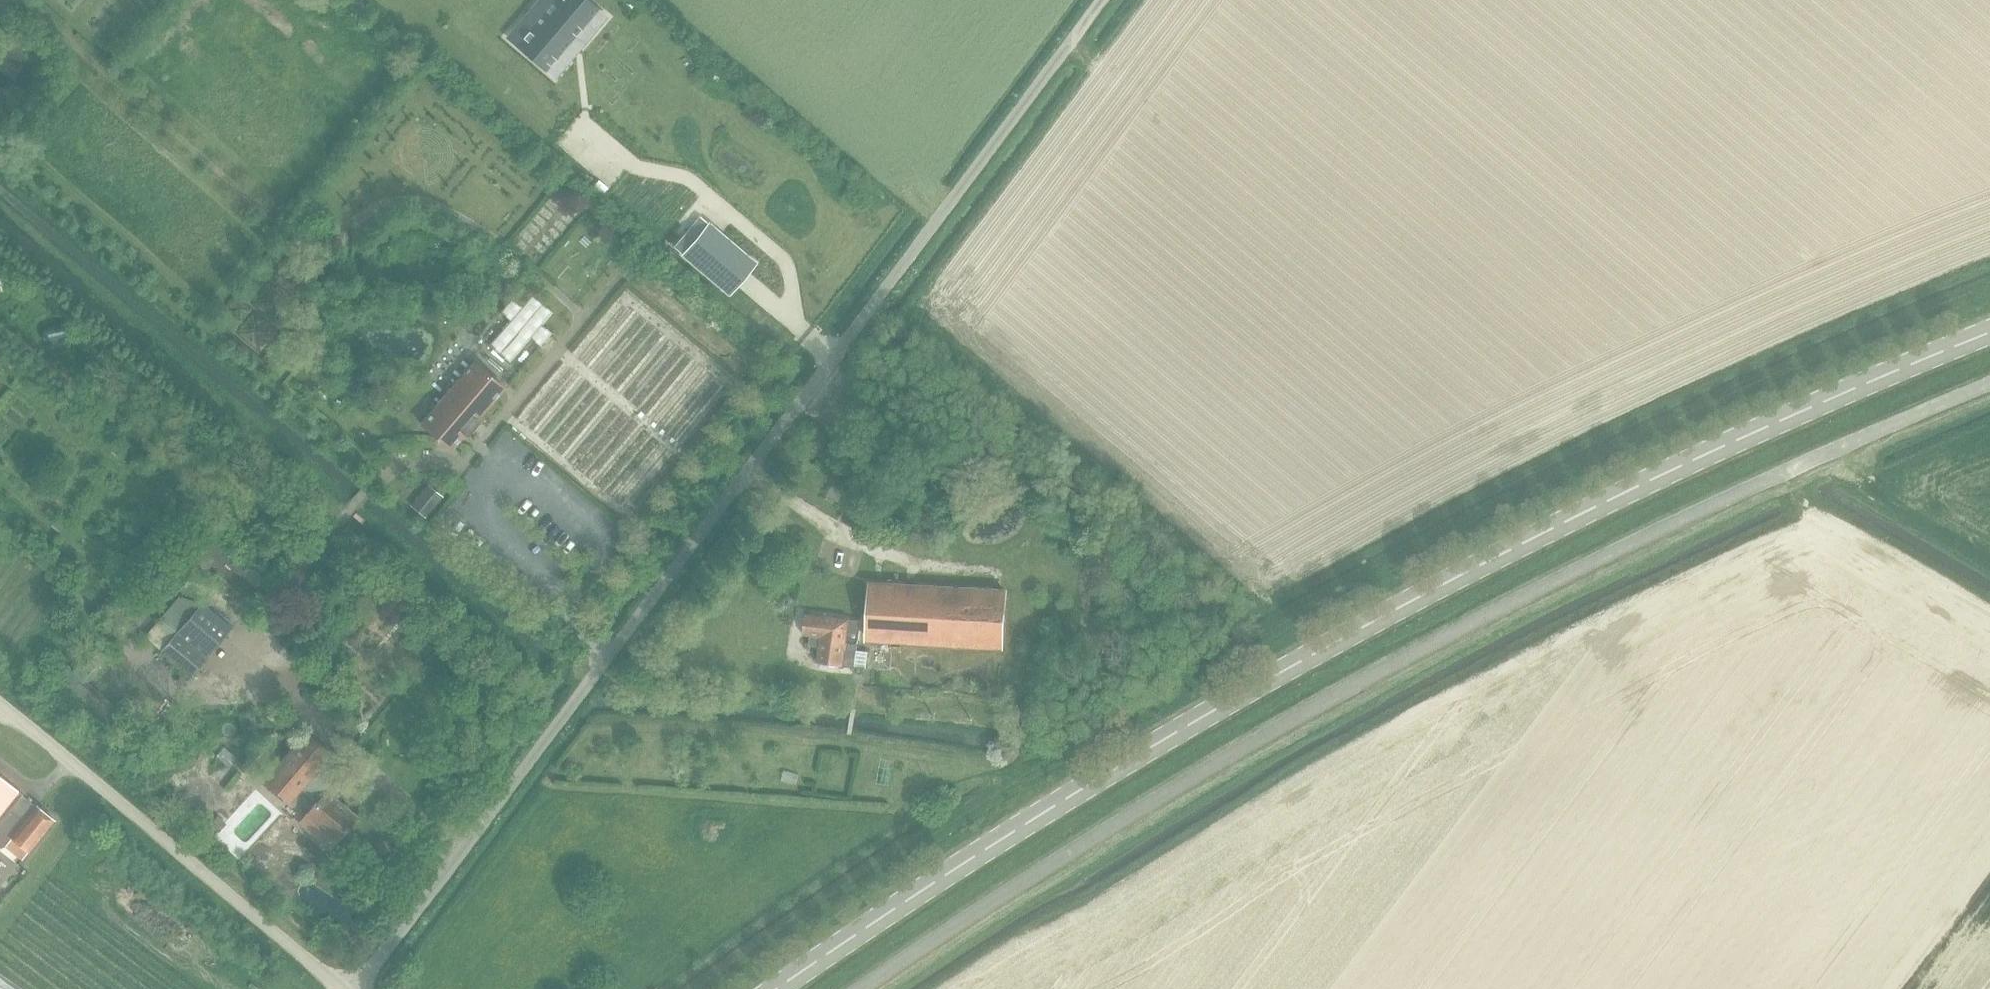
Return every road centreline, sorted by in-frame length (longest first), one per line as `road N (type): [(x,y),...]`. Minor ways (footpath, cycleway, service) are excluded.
road 1 (tertiary): [(775,988),(1054,804),(1341,637),(1689,460),(1989,334)]
road 2 (unclassified): [(862,988),(1028,875),(1413,653),(1645,536),(1989,384)]
road 3 (unclassified): [(355,988),(1106,0)]
road 4 (unclassified): [(341,988),(0,704)]

